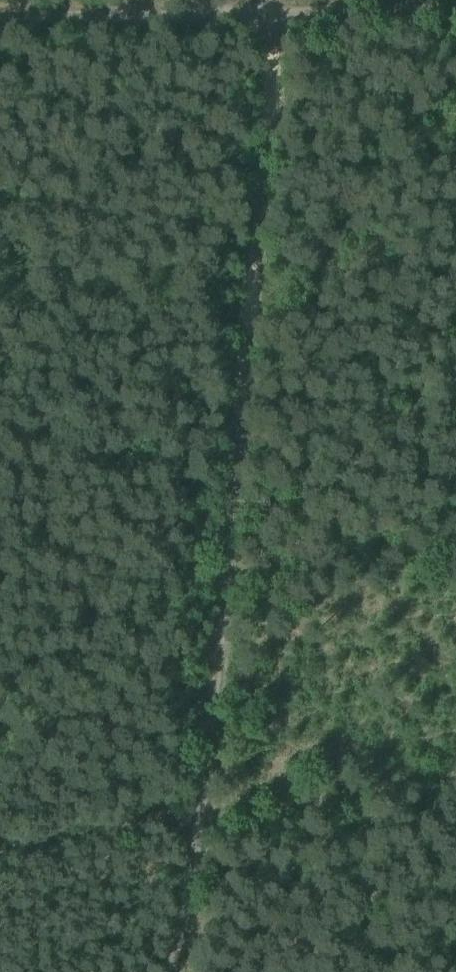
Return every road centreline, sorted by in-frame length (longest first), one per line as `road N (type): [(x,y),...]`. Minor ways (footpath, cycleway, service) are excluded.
road 1 (track): [(168,971),(205,822),(257,284),(270,14)]
road 2 (track): [(0,13),(270,14)]
road 3 (track): [(0,858),(205,822)]
road 4 (track): [(270,14),(455,9)]

